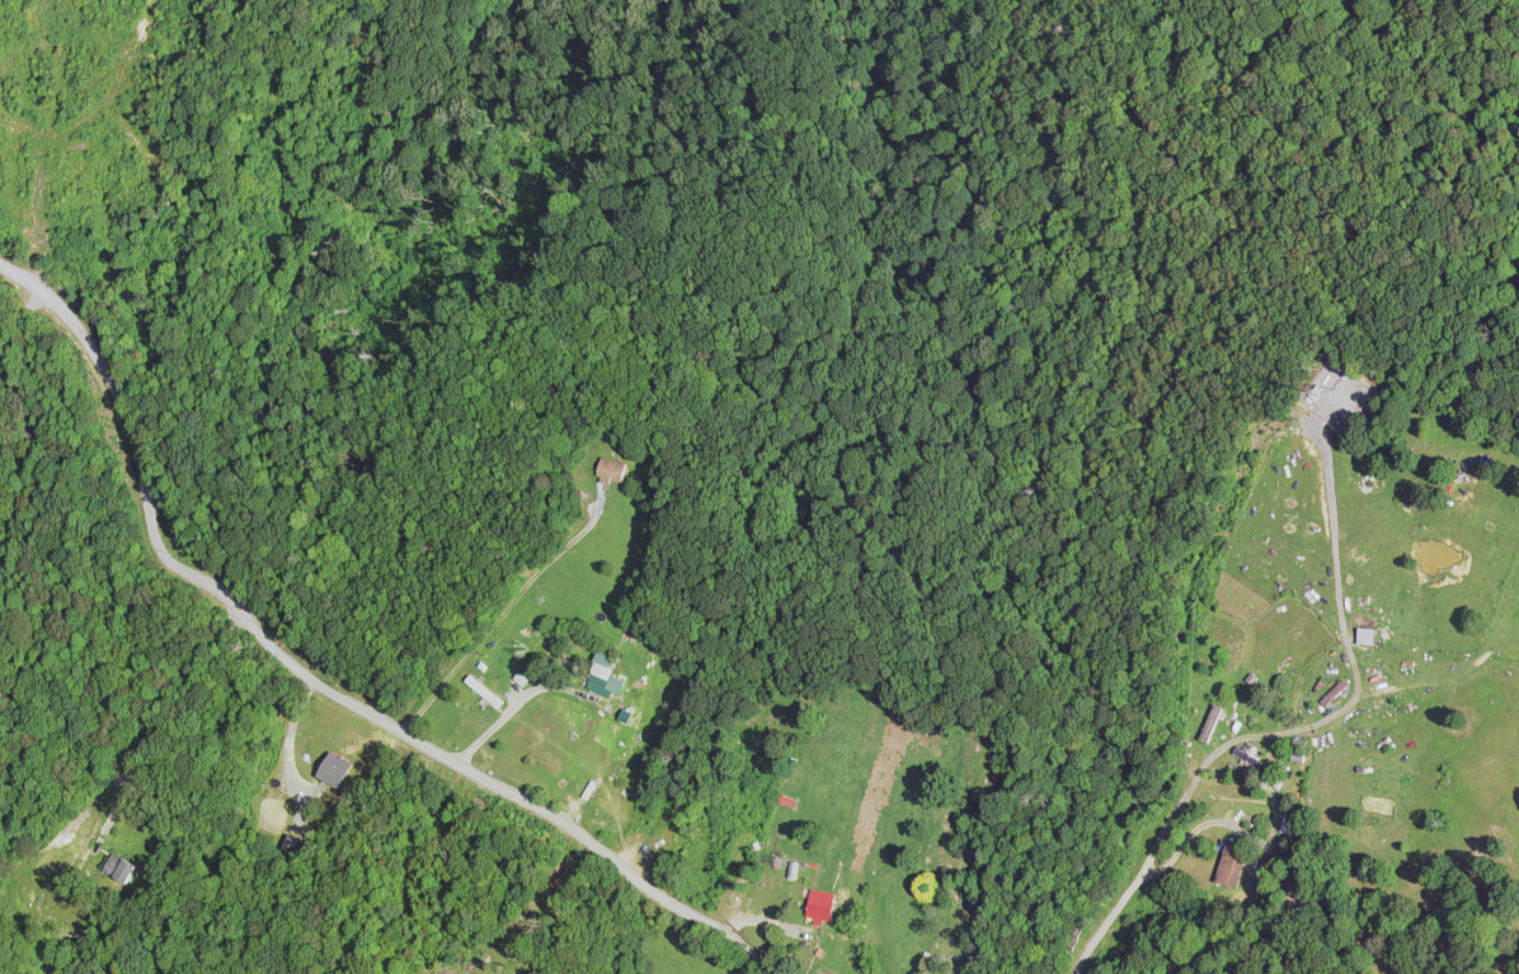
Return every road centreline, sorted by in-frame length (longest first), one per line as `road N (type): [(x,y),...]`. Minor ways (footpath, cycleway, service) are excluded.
road 1 (residential): [(770,973),(563,823),(316,683),(154,544),(143,464),(116,387),(50,293),(0,262)]

